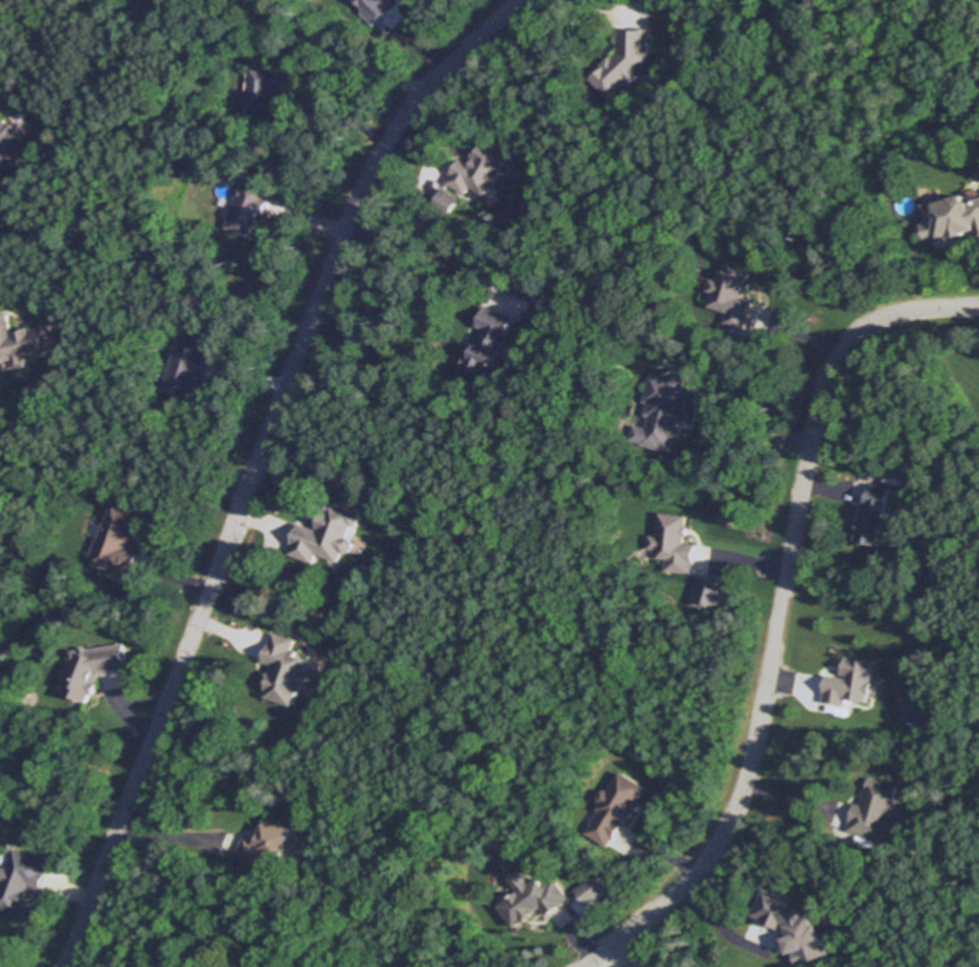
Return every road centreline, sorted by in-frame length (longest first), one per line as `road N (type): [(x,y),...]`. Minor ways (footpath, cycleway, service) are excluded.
road 1 (residential): [(521,0),(421,91),(377,151),(59,966)]
road 2 (residential): [(978,304),(912,308),(863,327),(825,372),(752,758),(730,822),(698,871),(585,966)]

